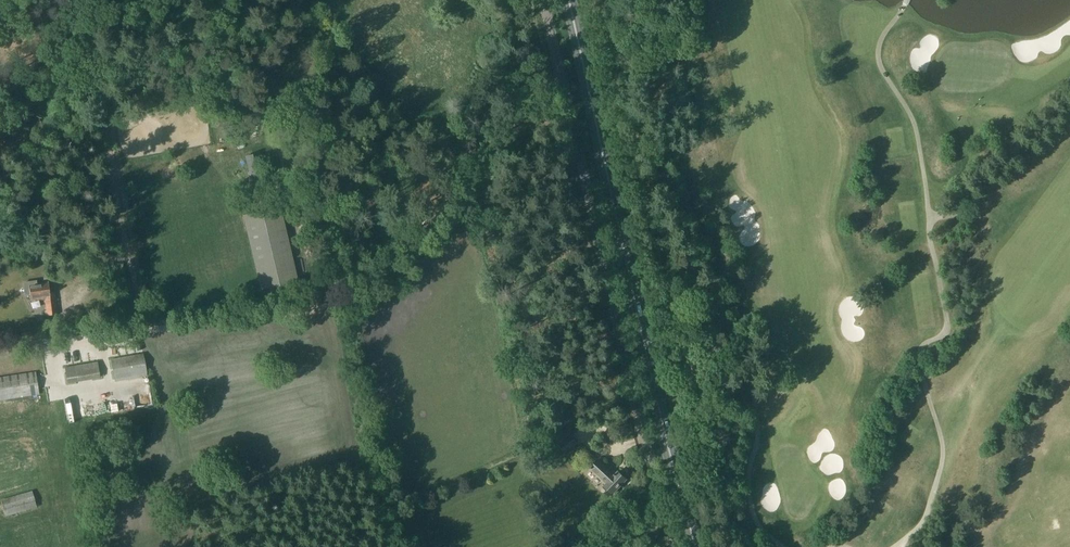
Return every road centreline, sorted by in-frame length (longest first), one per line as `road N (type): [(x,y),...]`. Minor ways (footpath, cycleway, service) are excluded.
road 1 (unclassified): [(674,546),(544,0)]
road 2 (primary): [(570,0),(695,546)]
road 3 (track): [(197,546),(83,11)]

